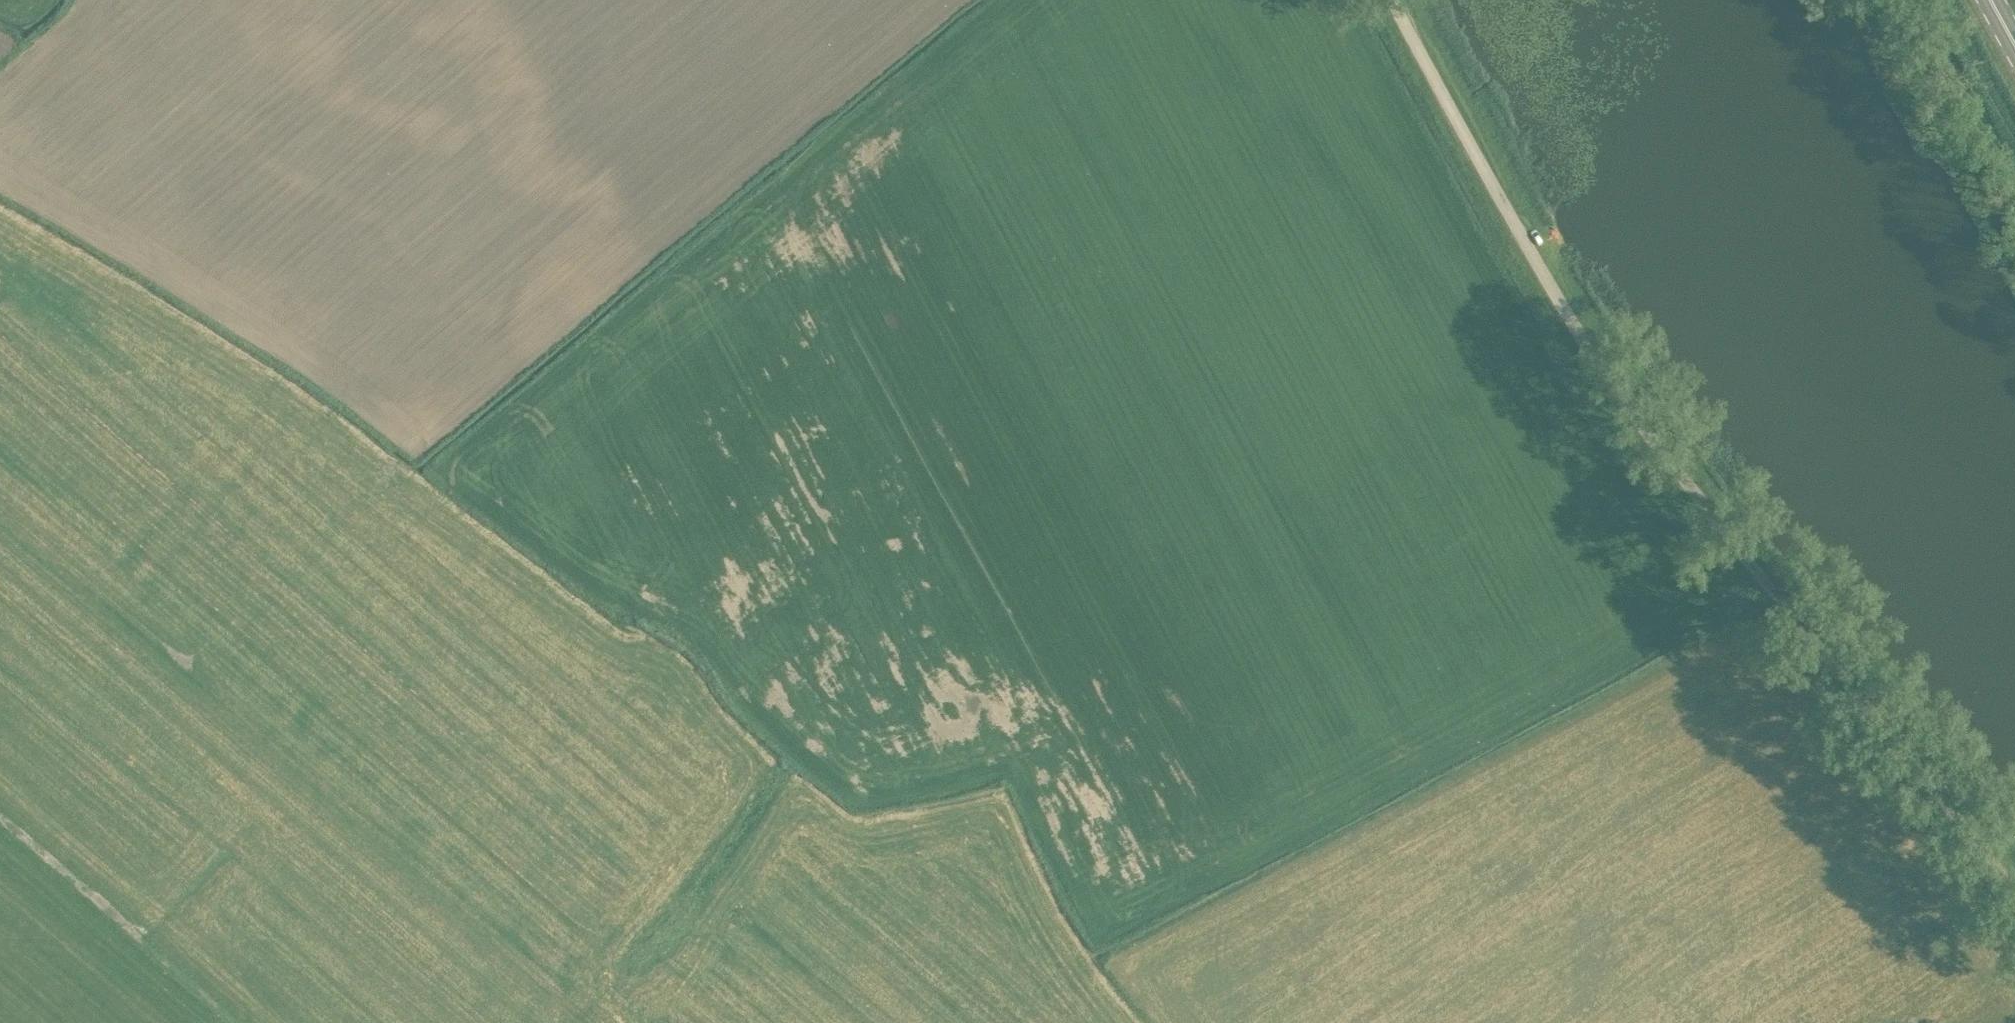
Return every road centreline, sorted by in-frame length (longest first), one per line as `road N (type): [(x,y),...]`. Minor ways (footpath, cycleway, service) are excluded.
road 1 (unclassified): [(2014,894),(1603,374),(1528,254),(1393,0)]

